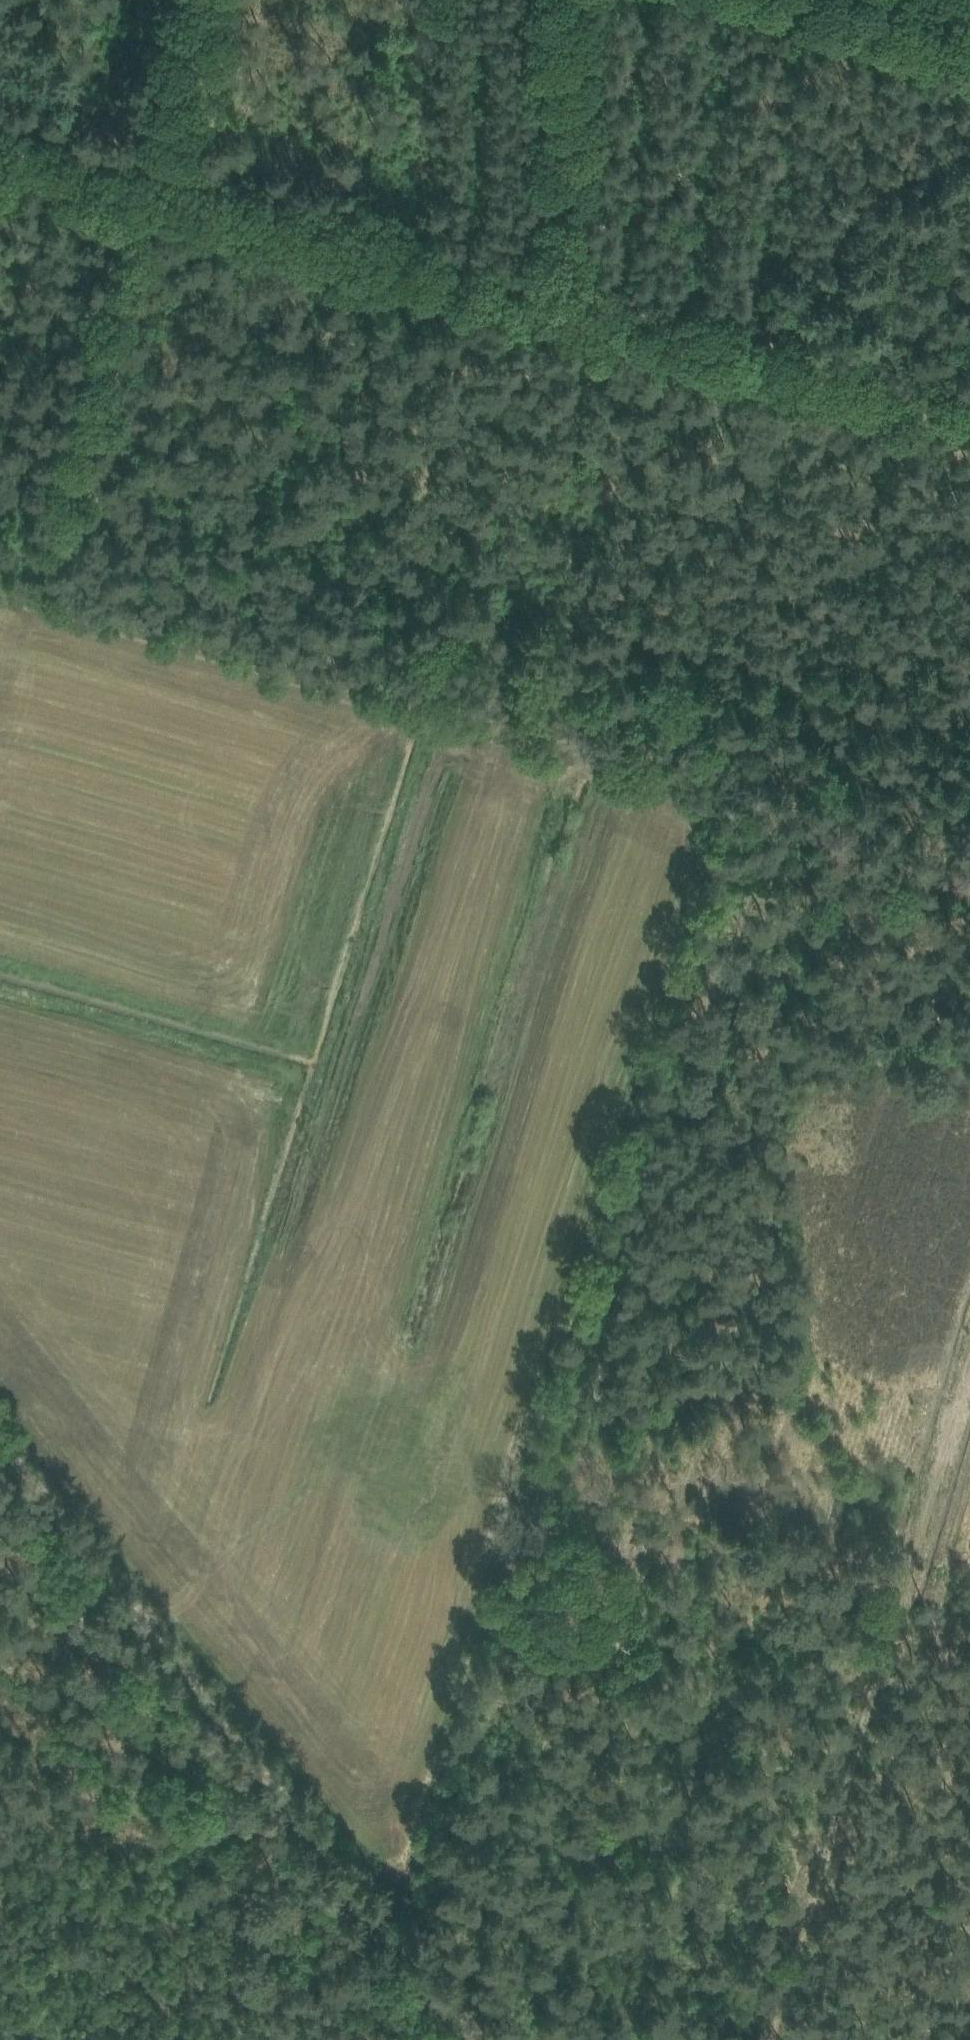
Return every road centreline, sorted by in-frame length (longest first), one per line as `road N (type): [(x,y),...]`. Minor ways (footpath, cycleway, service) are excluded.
road 1 (track): [(0,1425),(497,2039)]
road 2 (track): [(90,183),(0,509)]

